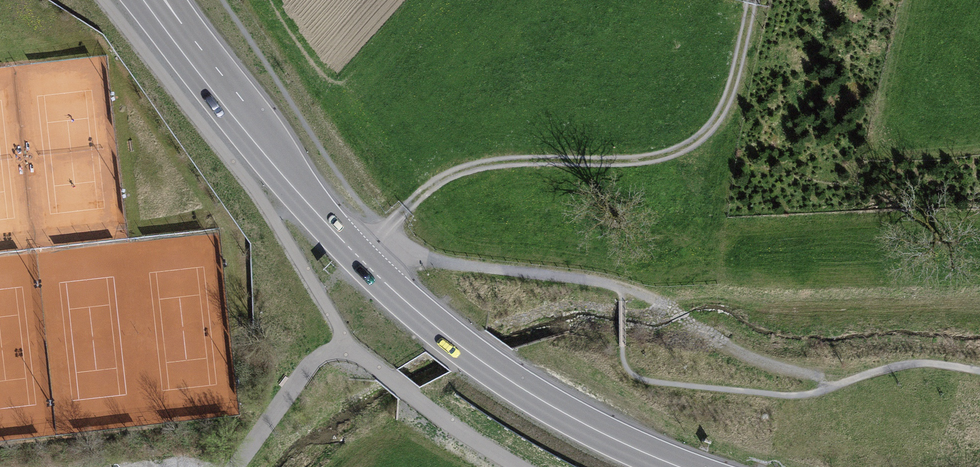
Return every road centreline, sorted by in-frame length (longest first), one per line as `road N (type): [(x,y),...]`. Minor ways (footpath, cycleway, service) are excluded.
road 1 (secondary): [(187,58),(288,181),(413,310),(557,408),(683,466)]
road 2 (track): [(362,261),(425,191),(458,171),(498,162),(638,160),(696,139),(730,95),(752,0)]
road 3 (track): [(624,286),(732,349),(777,367),(824,373)]

